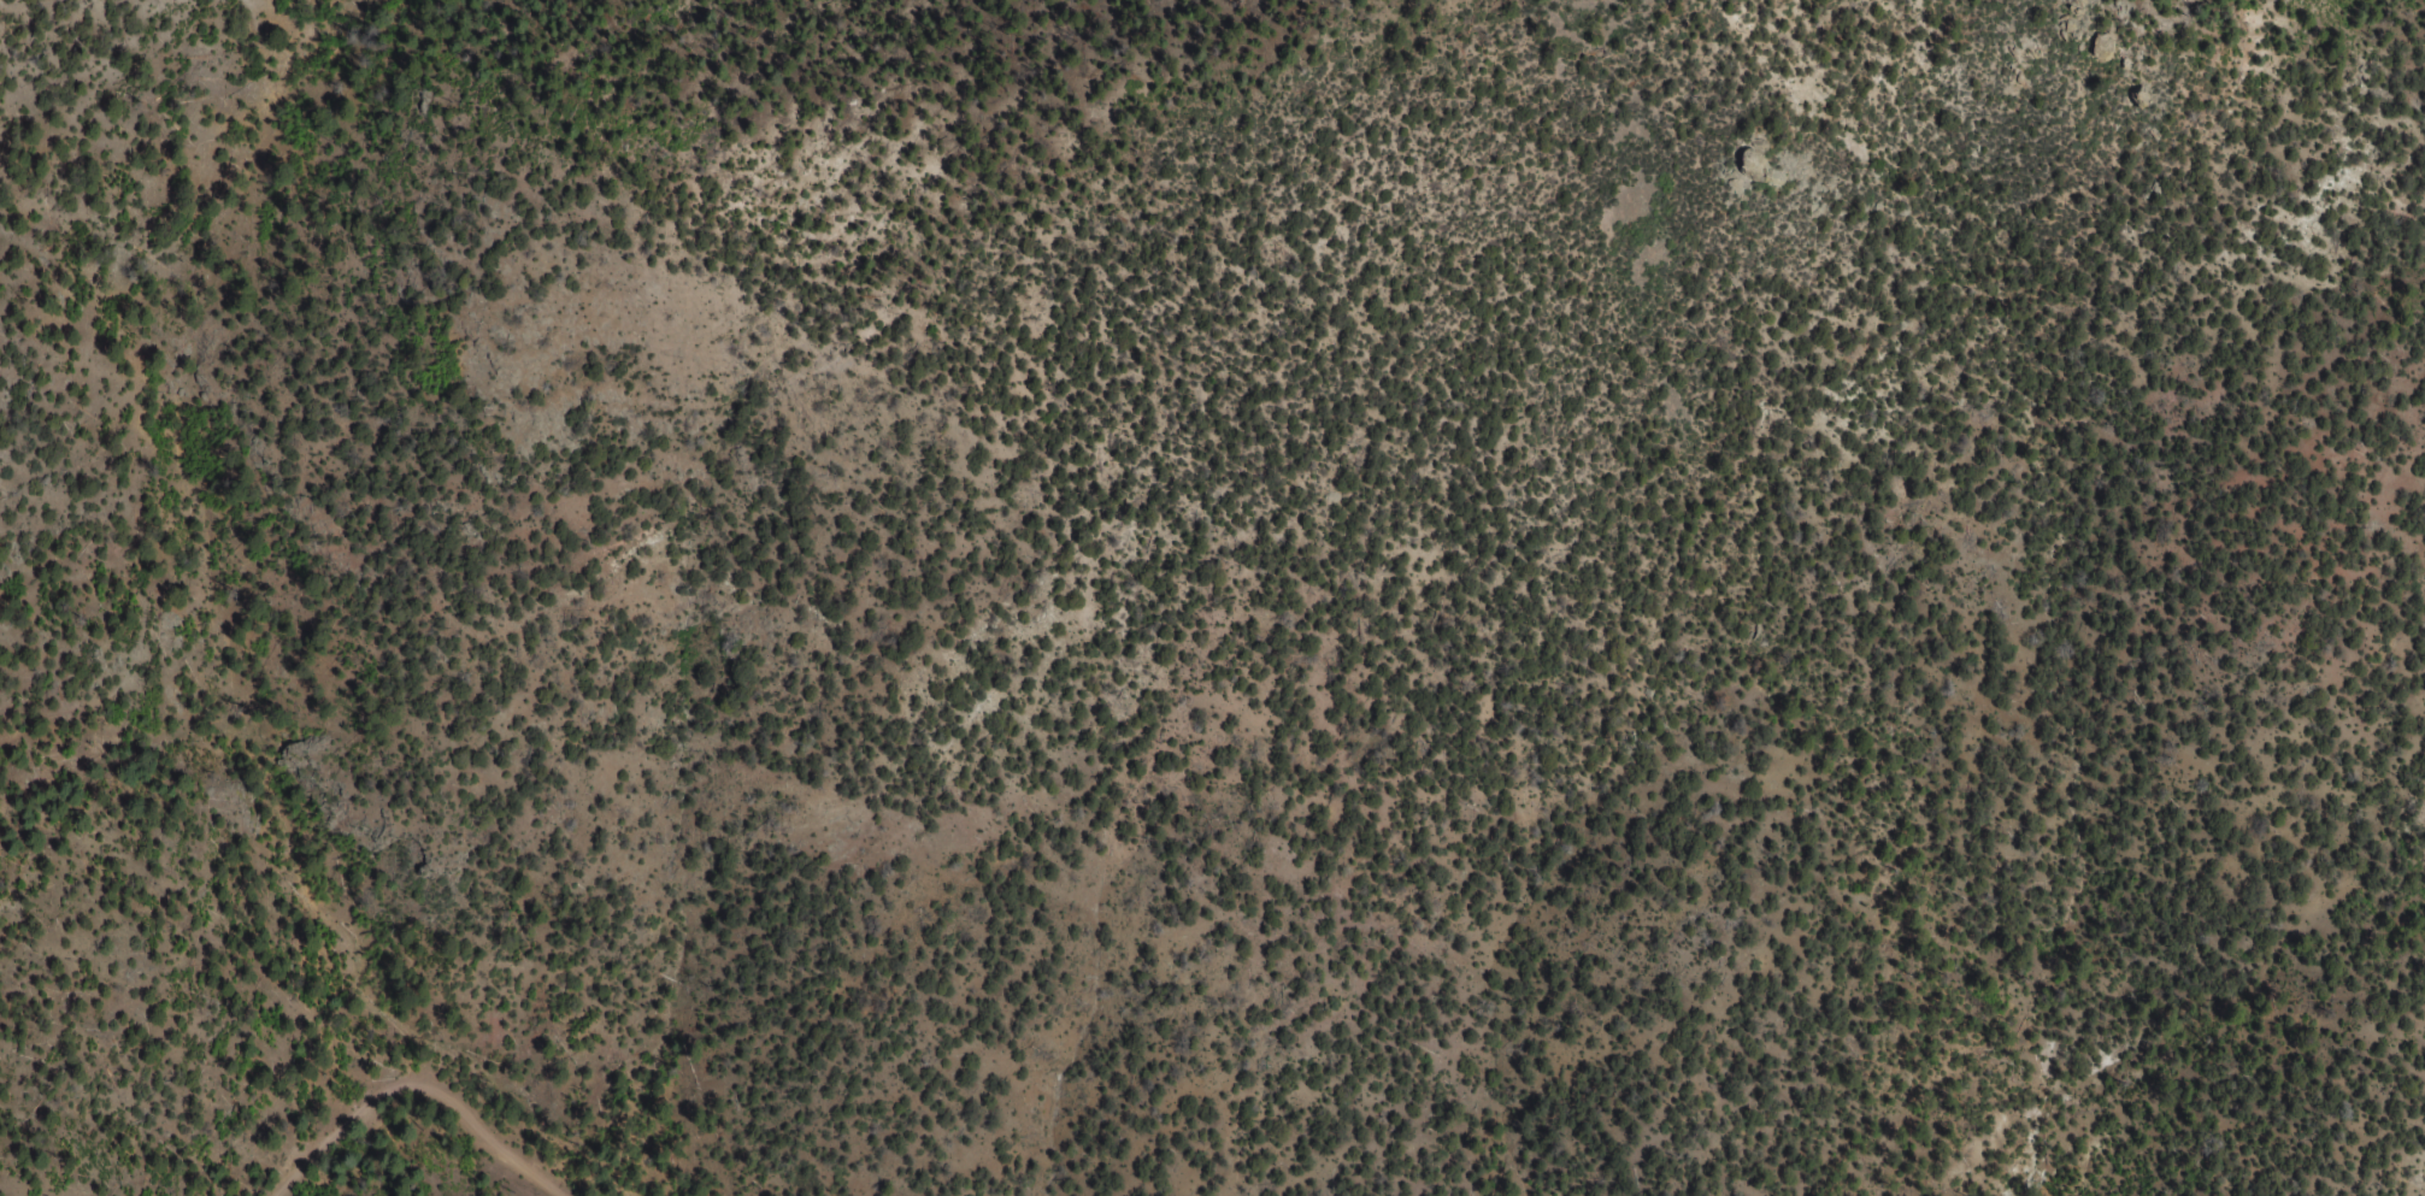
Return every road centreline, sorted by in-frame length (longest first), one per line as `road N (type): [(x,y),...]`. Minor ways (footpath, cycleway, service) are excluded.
road 1 (track): [(275,1195),(361,1109),(387,1091),(416,1088),(435,1094),(555,1195)]

